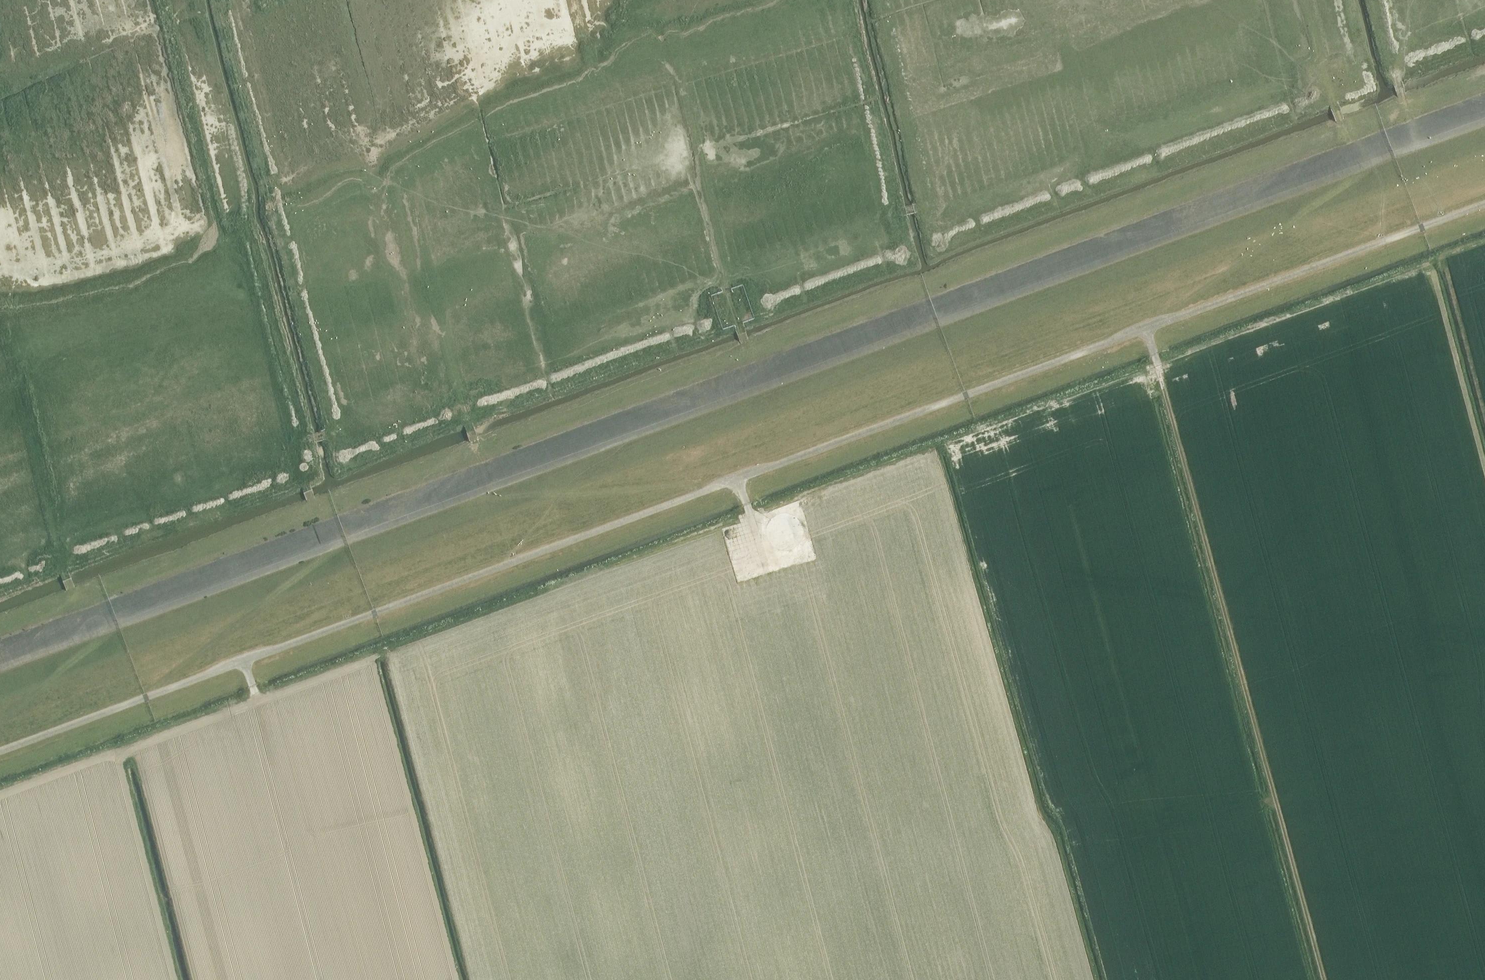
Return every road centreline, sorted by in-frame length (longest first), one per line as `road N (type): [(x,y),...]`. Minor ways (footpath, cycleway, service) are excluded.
road 1 (track): [(1146,329),(1372,160)]
road 2 (track): [(472,492),(736,480)]
road 3 (track): [(152,693),(336,541)]
road 4 (track): [(0,718),(109,626)]

